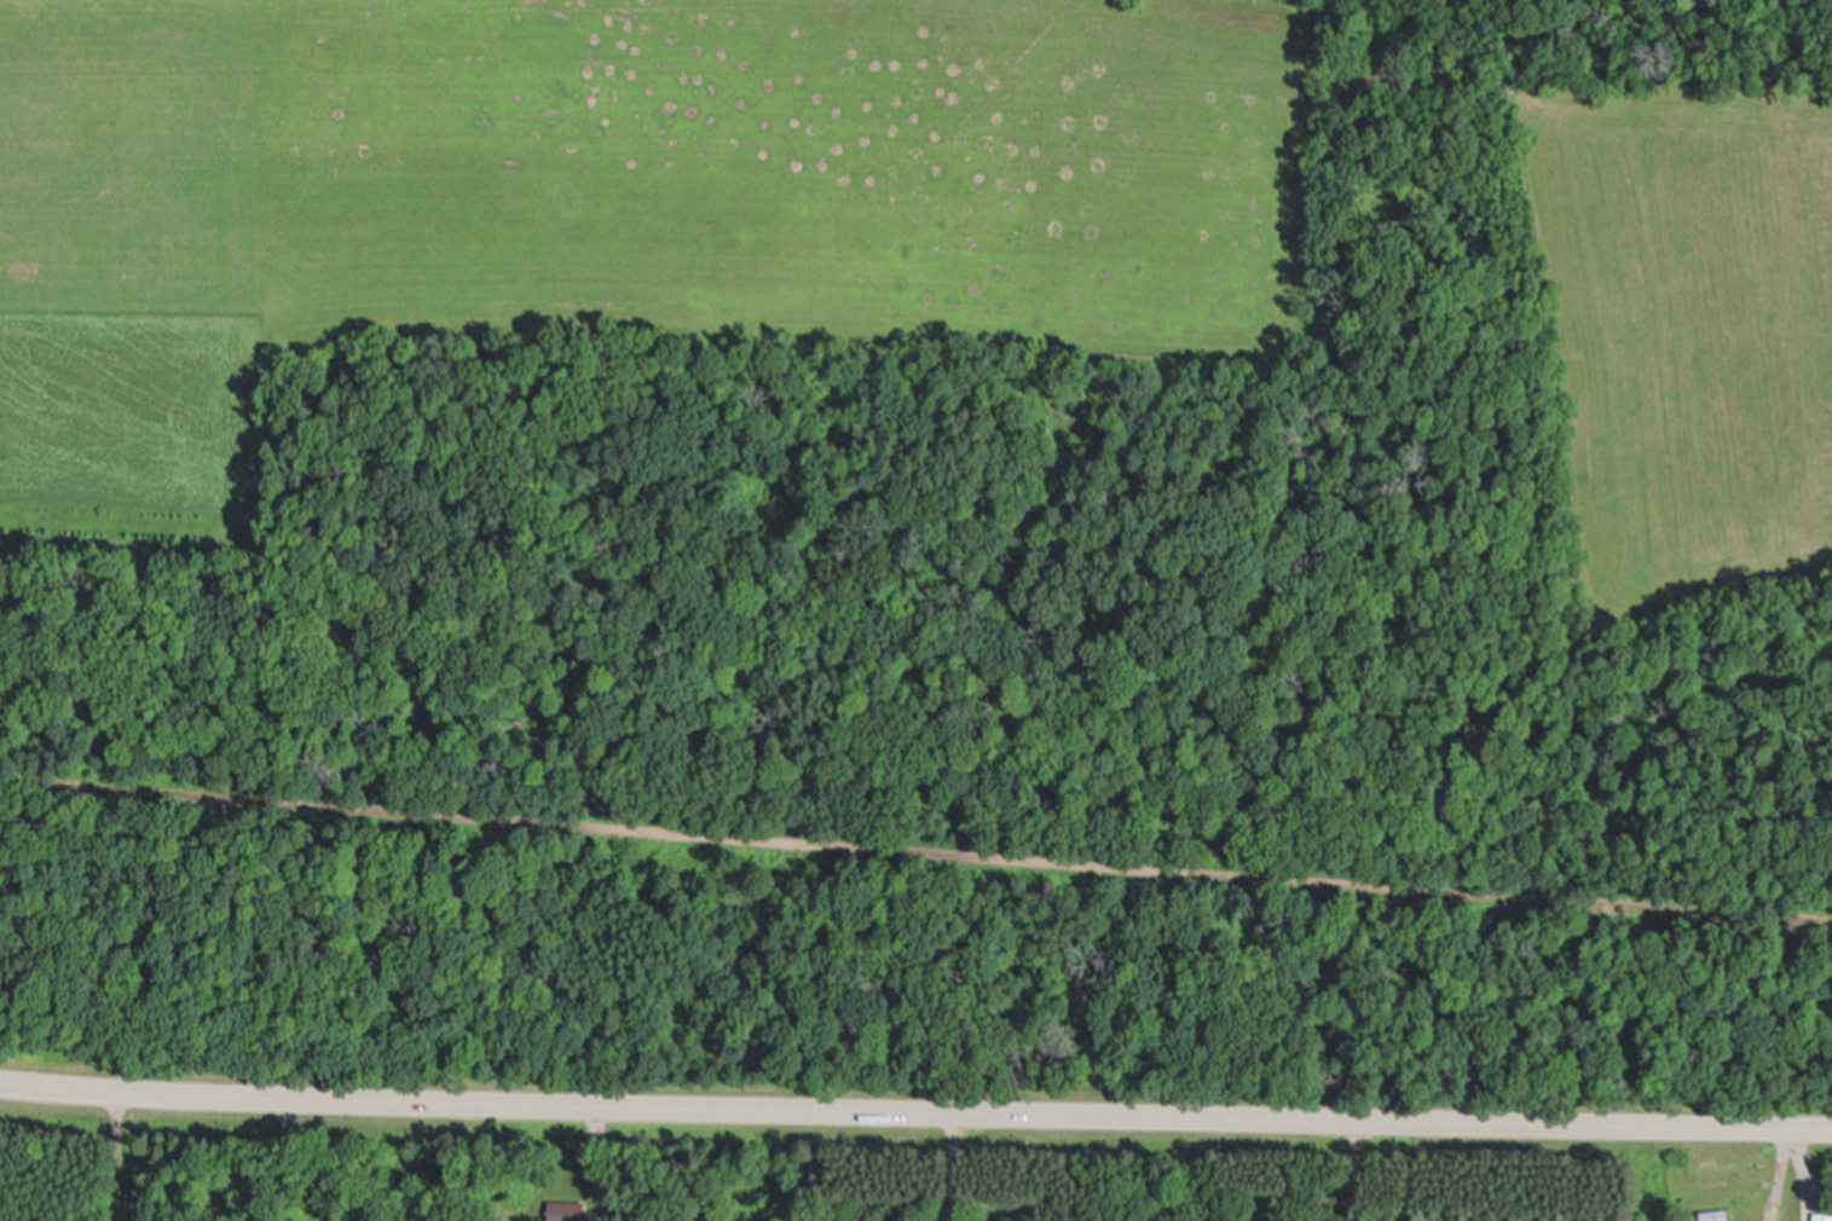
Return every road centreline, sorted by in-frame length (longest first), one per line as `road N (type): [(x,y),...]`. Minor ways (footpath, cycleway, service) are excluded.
road 1 (tertiary): [(0,1088),(549,1109),(1831,1134)]

